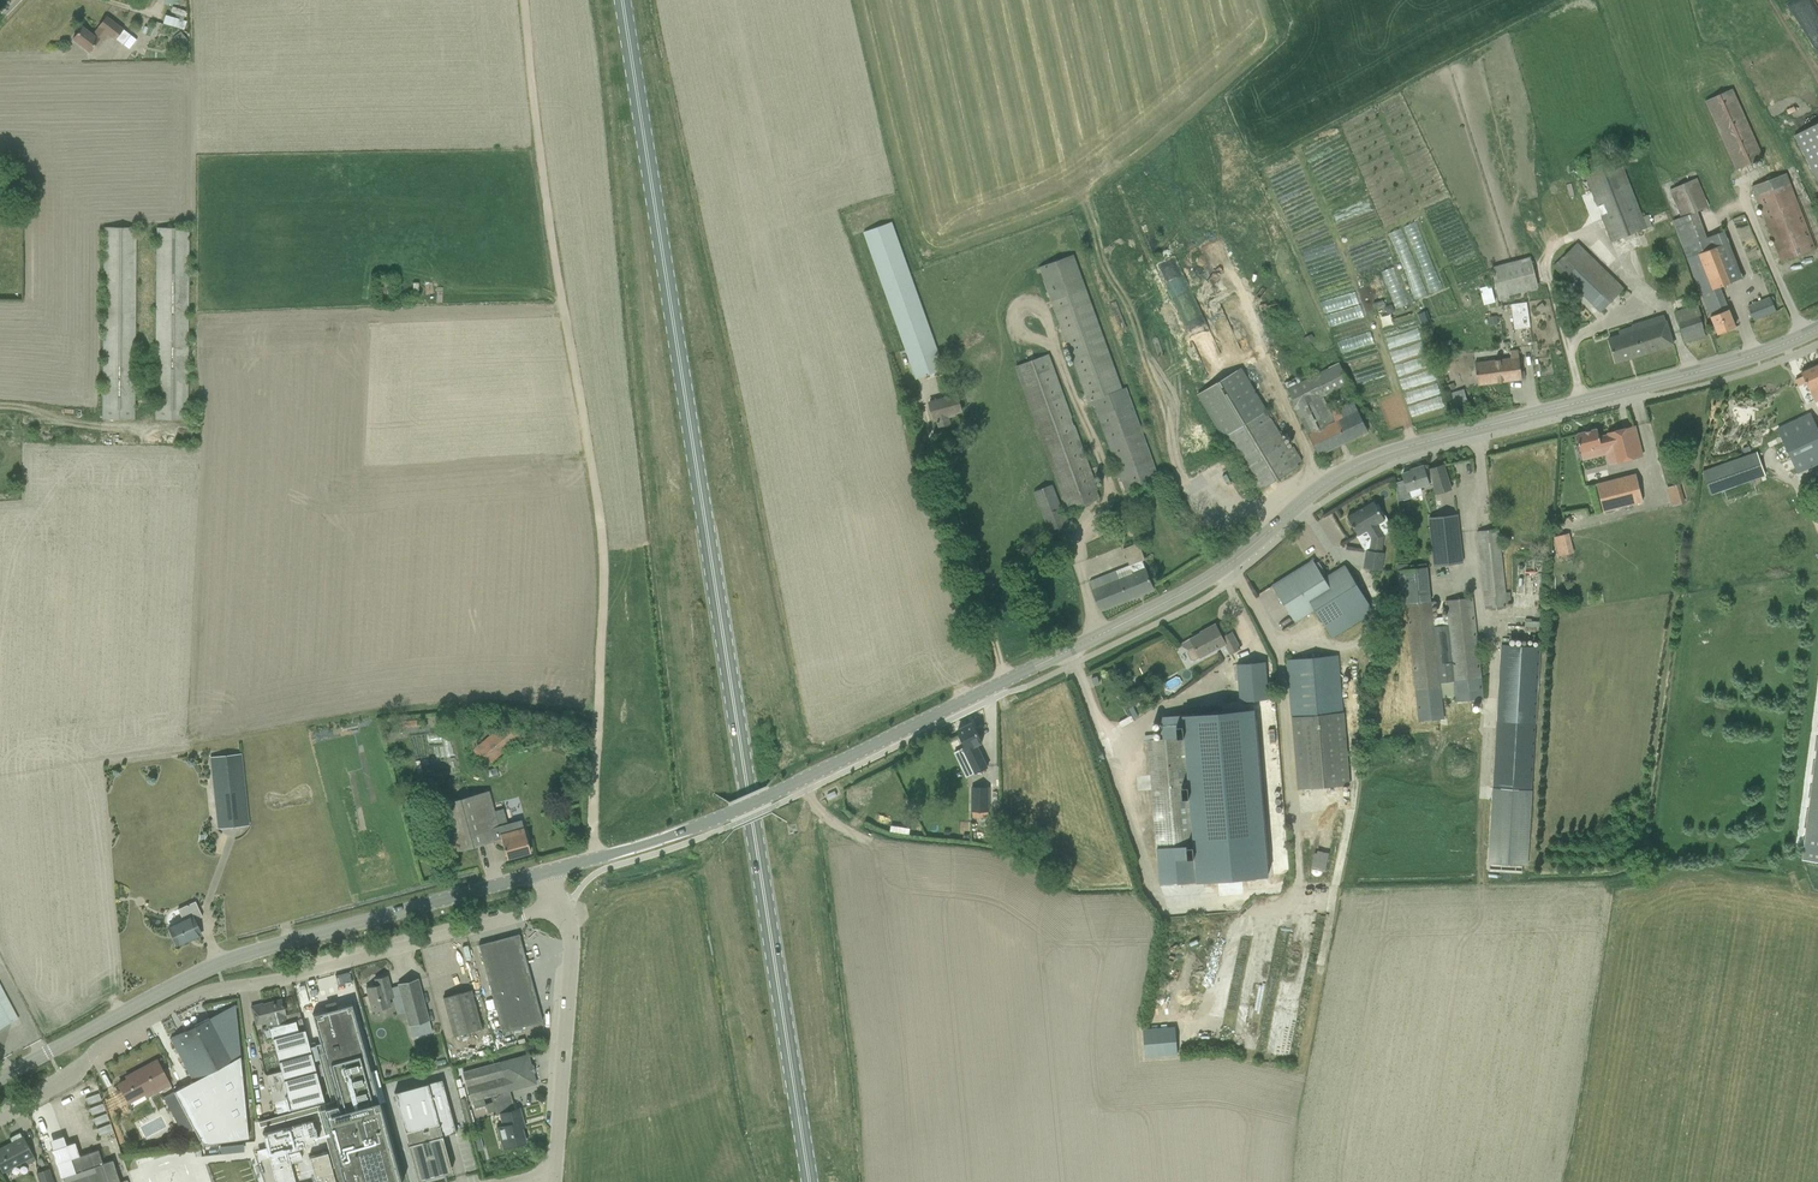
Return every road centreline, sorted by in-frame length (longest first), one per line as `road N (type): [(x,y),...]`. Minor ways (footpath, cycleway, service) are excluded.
road 1 (secondary): [(545,872),(729,814),(1111,629),(1212,576),(1310,494),(1373,457),(1697,372),(1817,328)]
road 2 (primary): [(809,1181),(622,0)]
road 3 (track): [(522,0),(603,556),(592,859)]
road 4 (residential): [(0,1119),(65,1085),(102,1043),(204,992),(295,976),(559,904)]
road 5 (secondary): [(0,1078),(236,956),(545,872)]
road 6 (tertiary): [(554,1174),(570,961),(559,904)]

